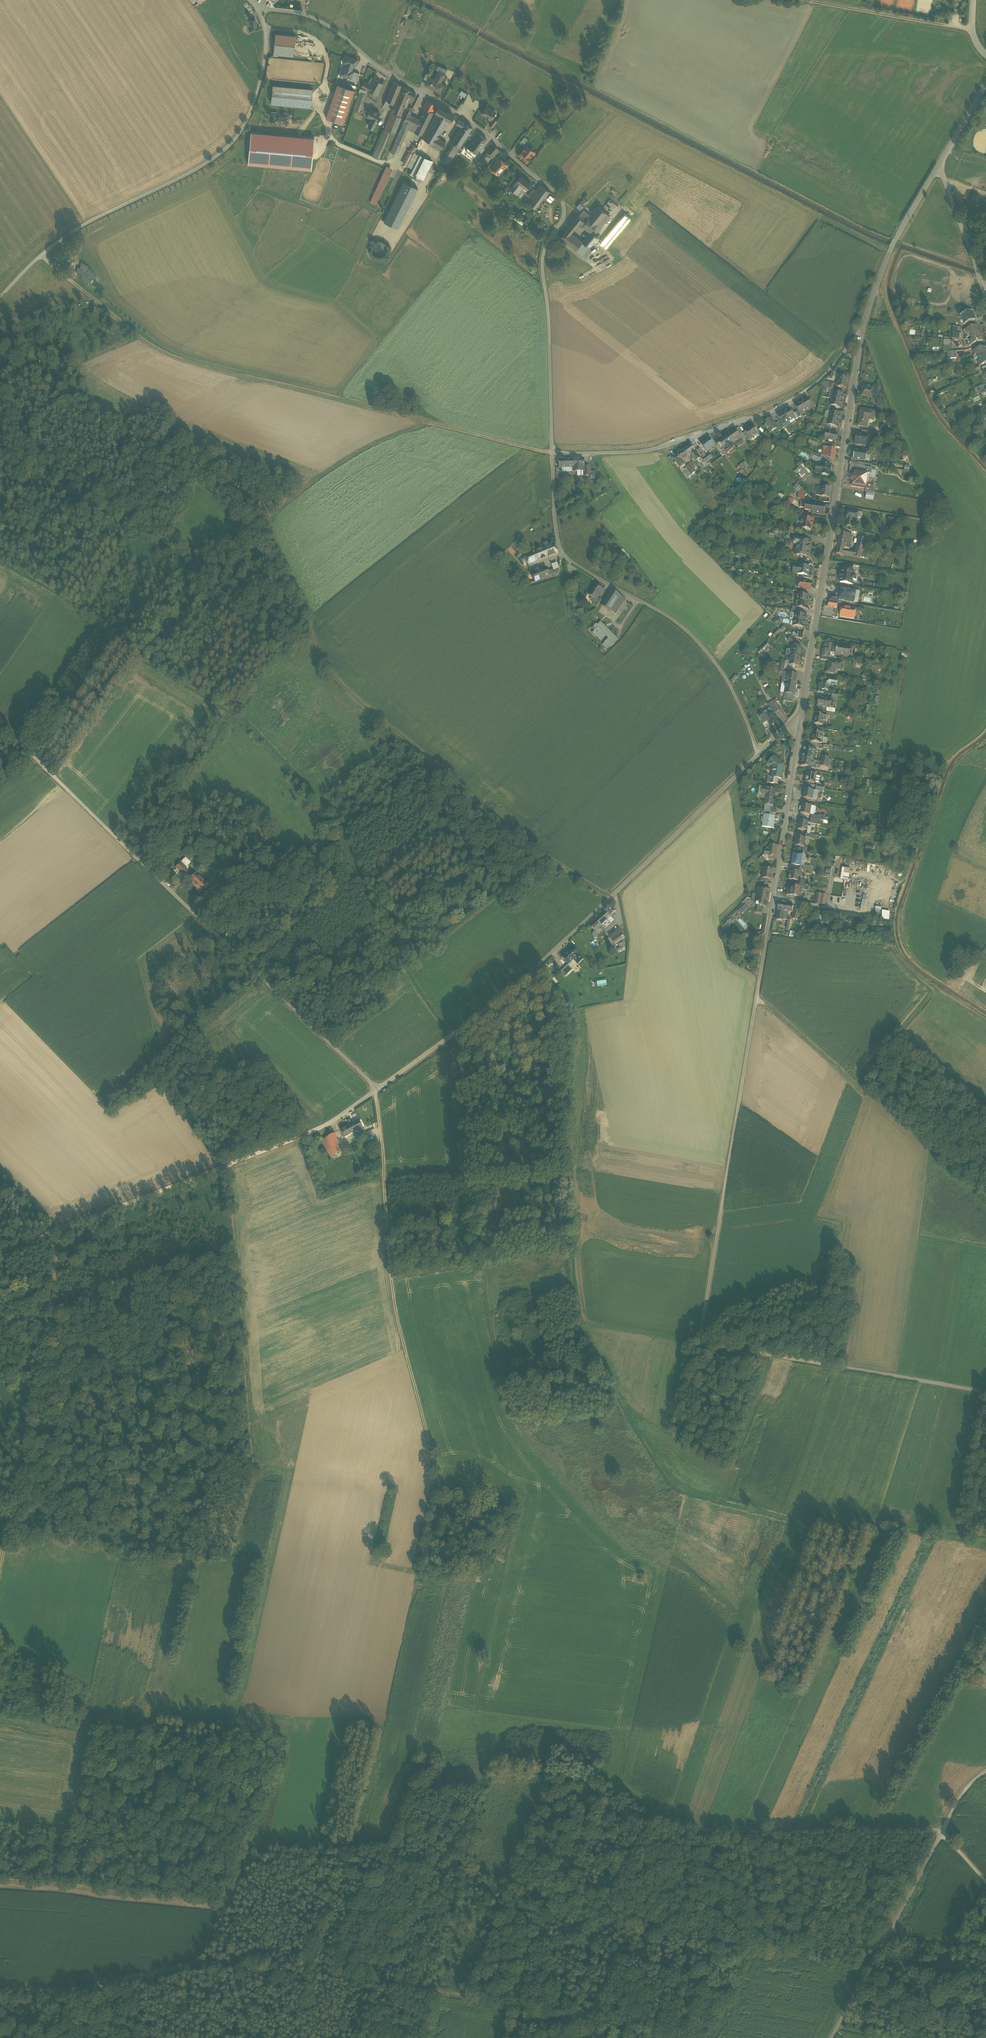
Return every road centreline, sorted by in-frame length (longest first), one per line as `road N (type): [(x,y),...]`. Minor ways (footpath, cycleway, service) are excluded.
road 1 (unclassified): [(985,1393),(700,1343),(803,713)]
road 2 (track): [(220,1907),(247,1847),(325,1849),(604,1899),(662,1816),(712,1830),(941,1831)]
road 3 (unclassified): [(552,453),(542,261),(562,220),(559,196),(472,124),(387,74),(326,25),(260,6)]
road 4 (track): [(40,256),(139,338),(188,362),(552,453)]
road 5 (unclassified): [(377,1091),(0,721)]
road 6 (track): [(263,526),(331,673),(513,832),(611,898)]
road 7 (unclassified): [(377,1091),(533,971),(759,755)]
road 8 (track): [(0,468),(19,480),(36,468),(173,542),(220,548),(258,534),(285,499),(424,422)]
road 9 (track): [(663,2037),(249,1962),(195,1971)]
road 10 (unclassified): [(0,301),(85,223),(199,168),(237,136),(263,71),(260,6)]
road 11 (track): [(230,1167),(258,1483),(231,1563)]
road 12 (unclassified): [(759,755),(719,667),(698,641),(562,552),(552,453)]
road 13 (unclassified): [(803,713),(863,326)]
road 14 (track): [(0,1581),(65,1229)]
road 15 (residential): [(552,453),(656,449),(780,407),(827,373),(863,326)]
road 16 (unclassified): [(65,1229),(331,1126),(377,1091)]
road 17 (track): [(230,160),(91,232),(74,261),(75,278),(161,346)]
road 18 (track): [(384,1179),(396,1316),(440,1489)]
road 19 (track): [(440,1489),(513,1496),(524,1507),(473,1711)]
road 20 (track): [(756,1000),(985,1192)]
road 21 (track): [(931,1145),(893,1377)]
road 22 (unclassified): [(832,2037),(941,1831)]
road 23 (track): [(220,1907),(0,1881)]
road 24 (track): [(195,1971),(53,2001),(0,1988)]
road 25 (unclassified): [(863,326),(891,248),(938,165)]
road 26 (residential): [(938,165),(985,293)]
road 27 (track): [(440,1489),(417,1566),(368,1562)]
road 28 (track): [(574,1323),(700,1343)]

